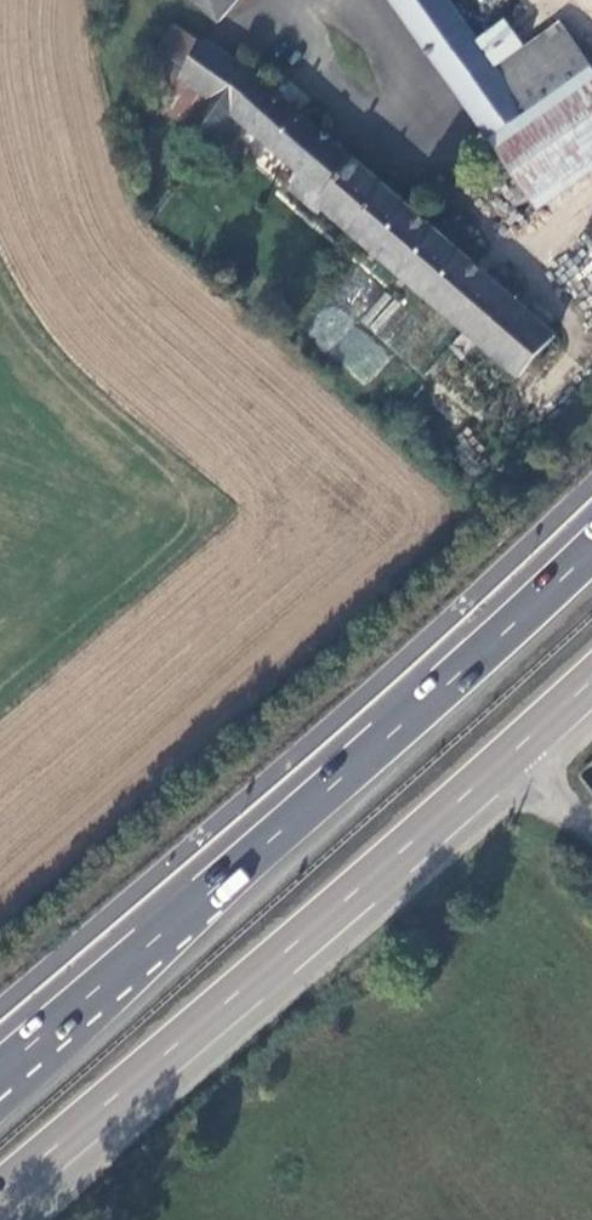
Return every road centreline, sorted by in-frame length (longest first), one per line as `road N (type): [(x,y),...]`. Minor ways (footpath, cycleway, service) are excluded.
road 1 (primary): [(591,550),(0,1067)]
road 2 (primary): [(0,1195),(528,749)]

